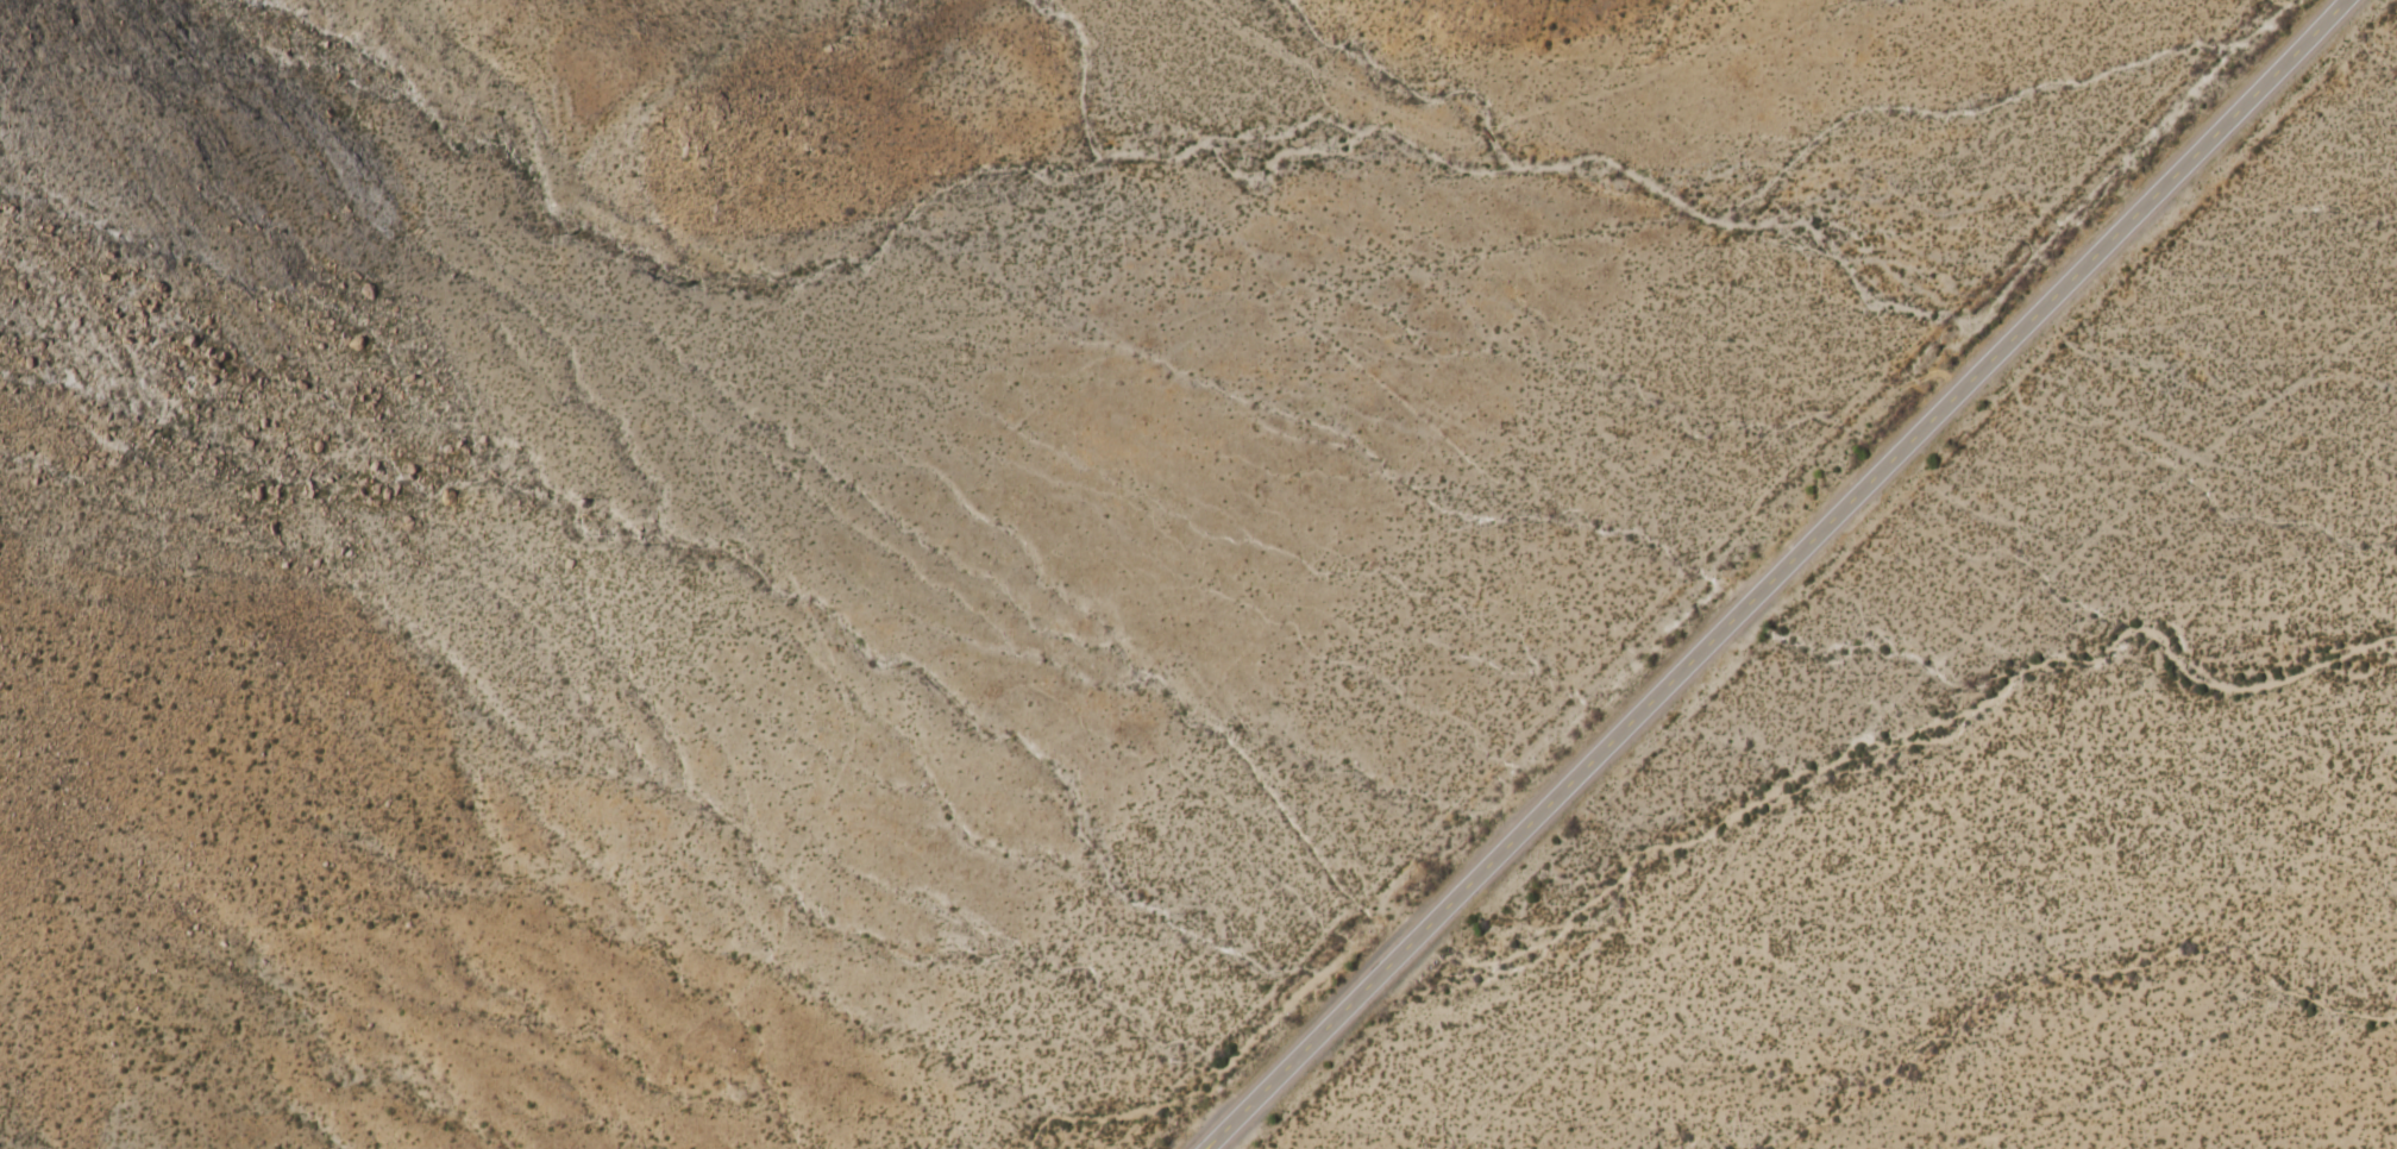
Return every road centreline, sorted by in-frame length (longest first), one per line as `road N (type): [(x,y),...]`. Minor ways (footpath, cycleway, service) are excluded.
road 1 (primary): [(1198,1148),(2342,0)]
road 2 (track): [(1752,0),(1695,52),(1656,74),(1454,136),(1351,90),(1189,0)]

